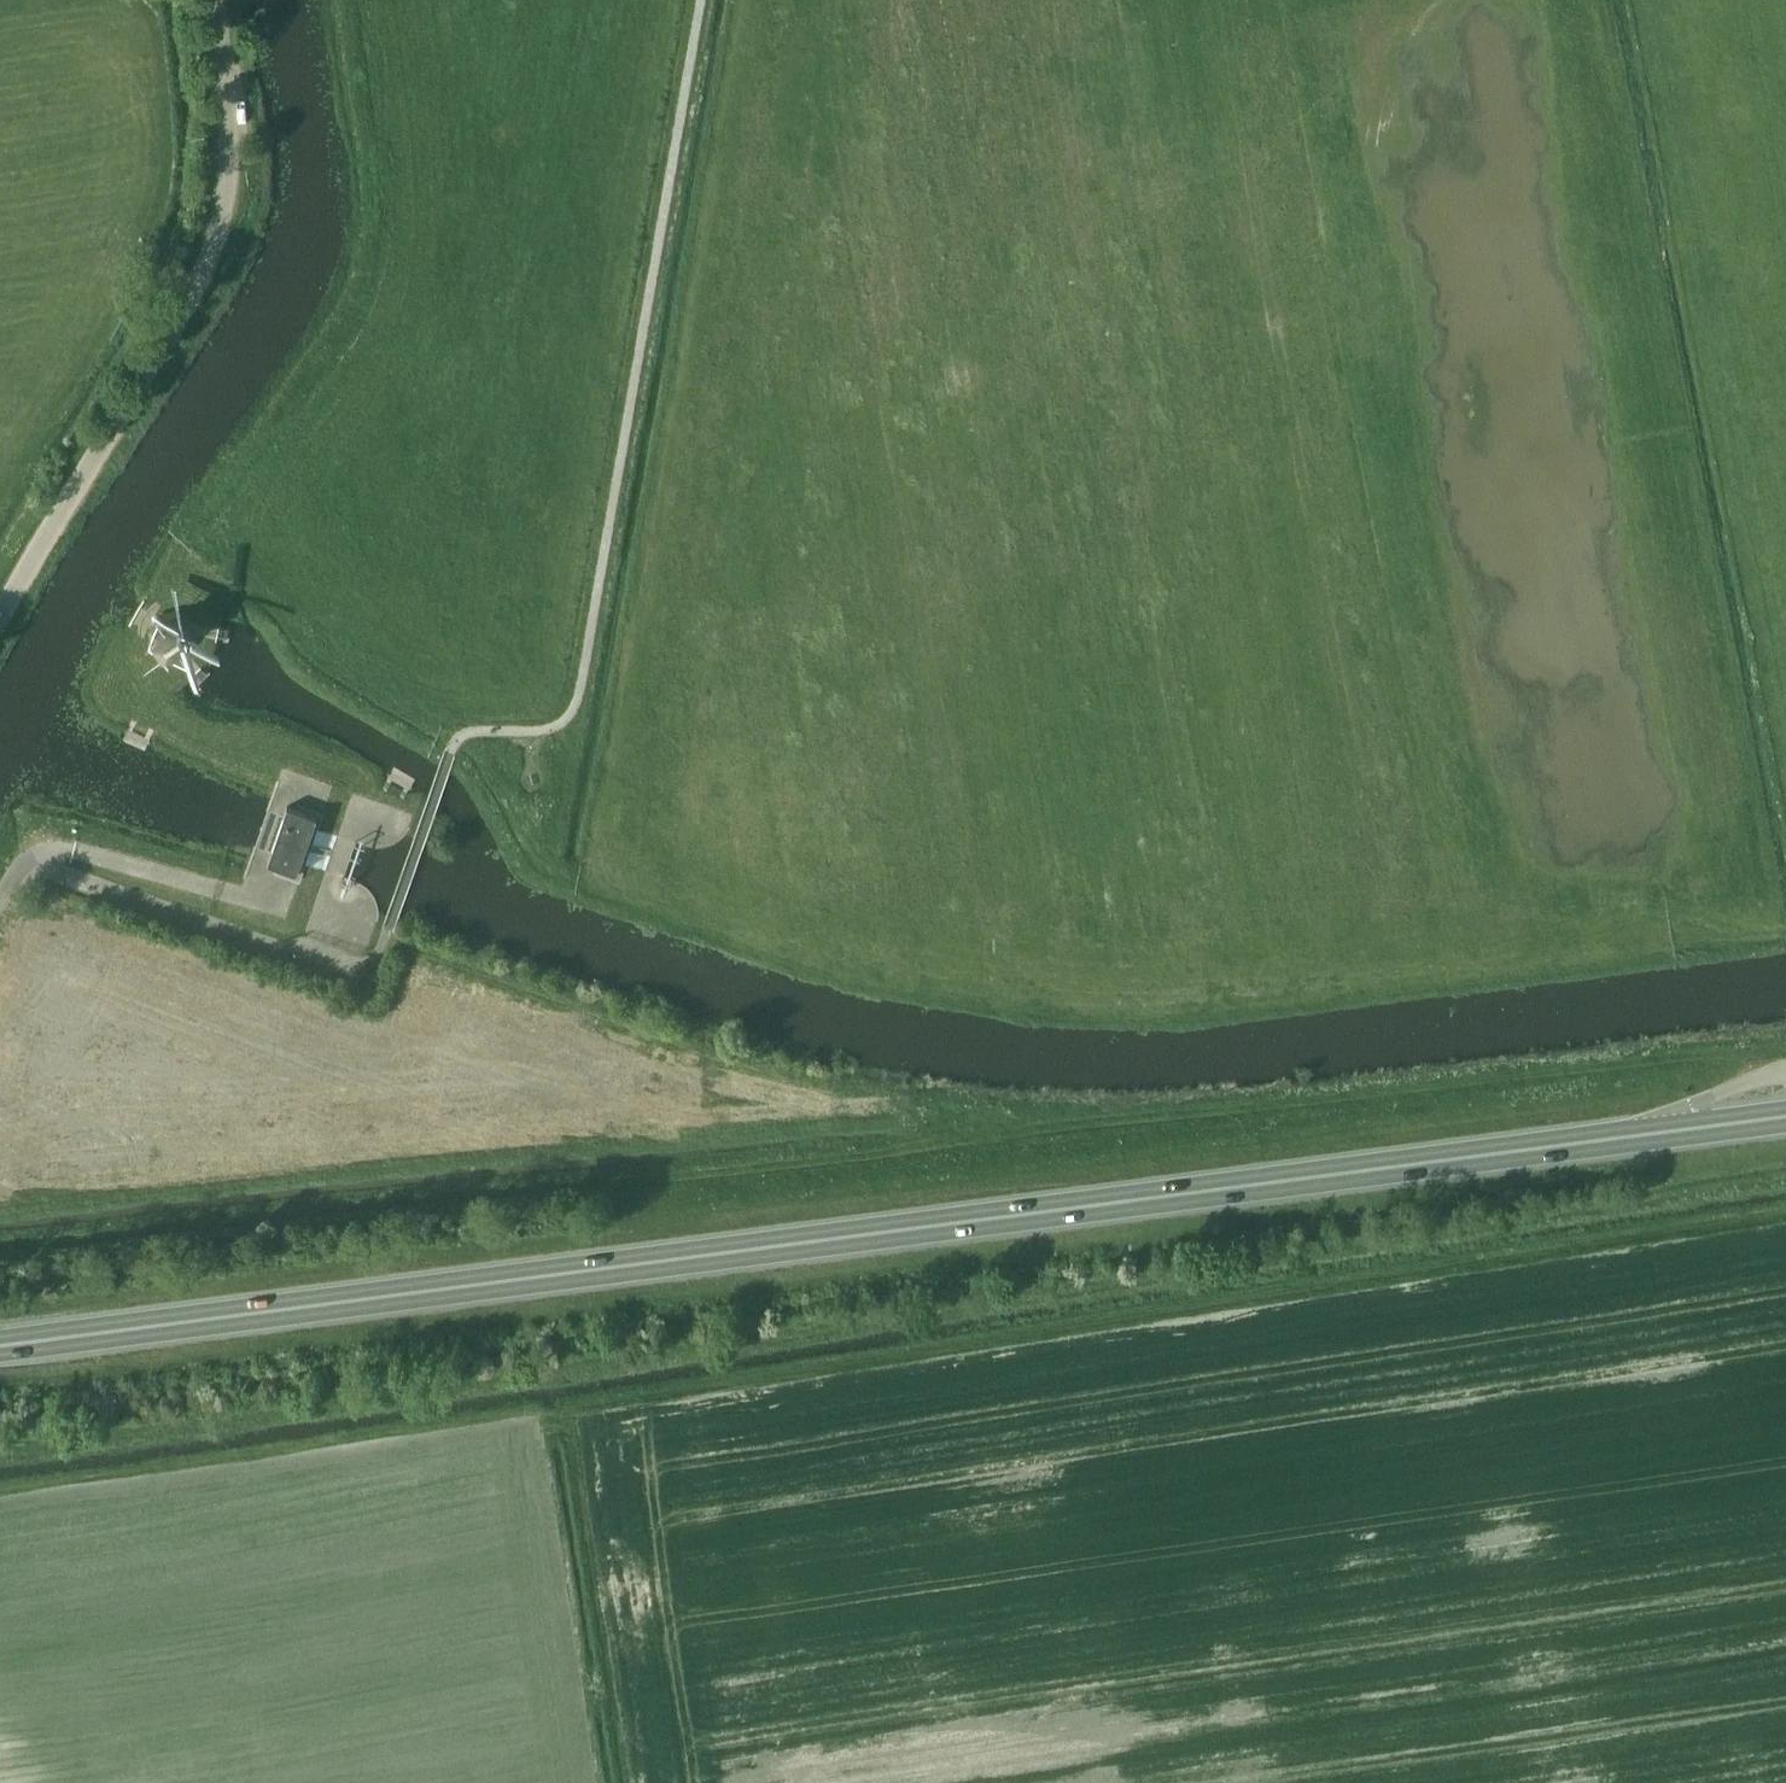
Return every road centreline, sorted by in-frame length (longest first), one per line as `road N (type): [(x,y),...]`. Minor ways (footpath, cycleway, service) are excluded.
road 1 (trunk): [(0,1349),(1785,1117)]
road 2 (unclassified): [(0,616),(208,263),(228,175),(215,0)]

